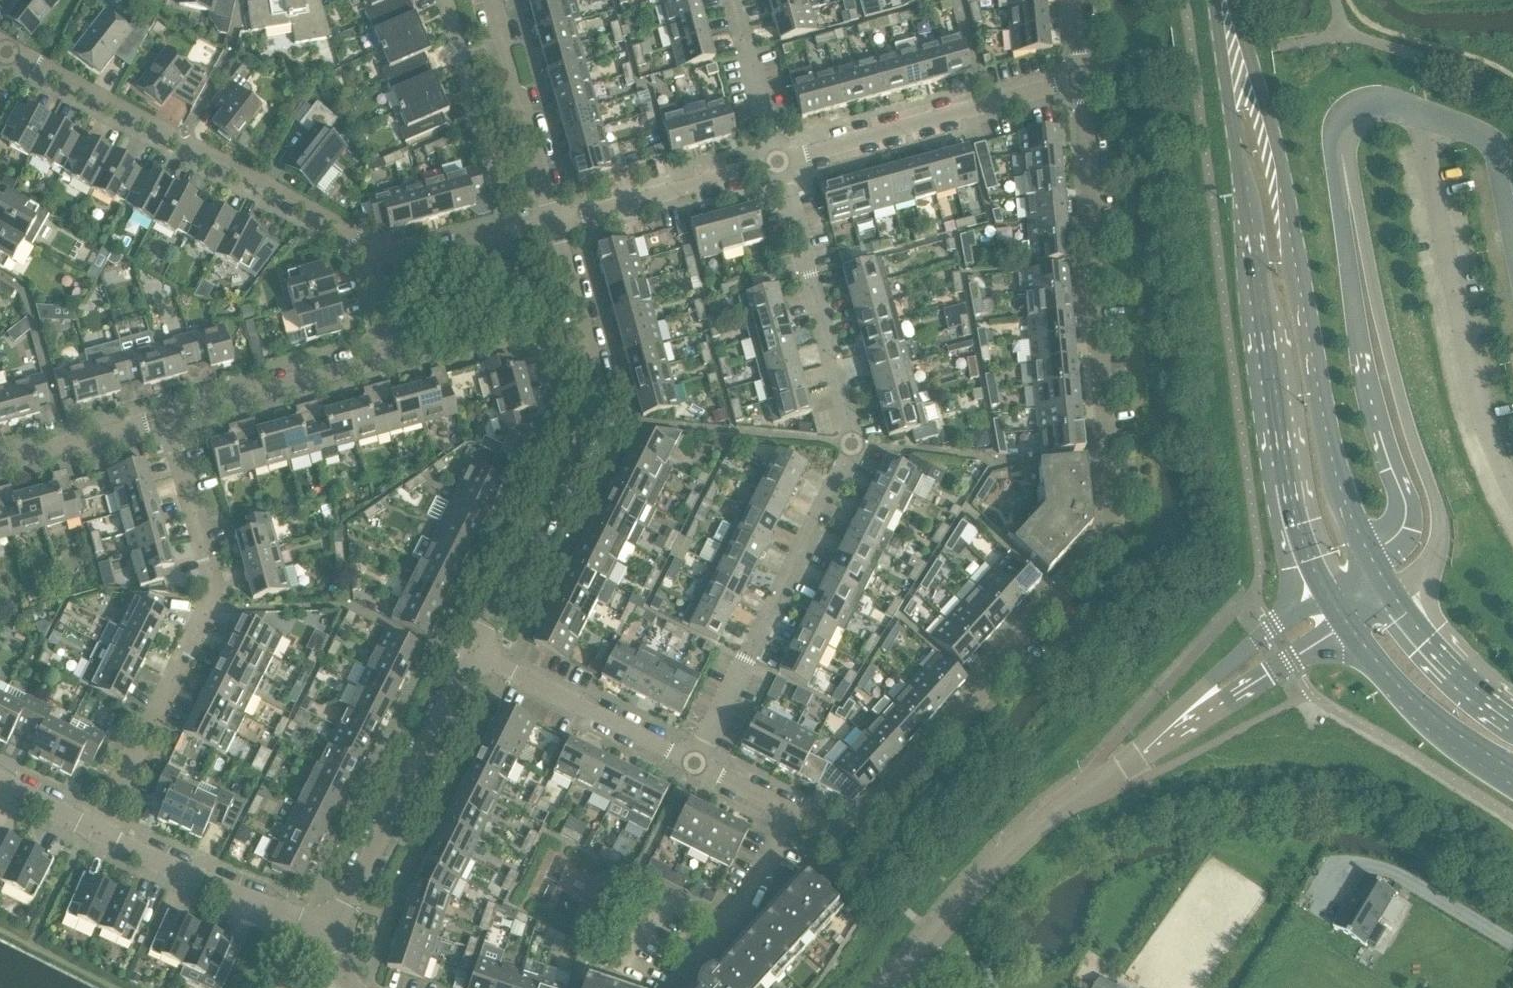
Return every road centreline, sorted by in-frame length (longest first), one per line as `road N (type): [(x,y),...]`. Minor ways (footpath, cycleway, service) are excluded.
road 1 (residential): [(791,812),(838,837),(857,831),(991,687),(991,671),(1115,536),(1082,78)]
road 2 (residential): [(693,764),(851,443),(777,163)]
road 3 (secondary): [(1235,50),(1227,92),(1289,485),(1326,591)]
road 4 (secondary): [(1374,561),(1337,473),(1257,88),(1235,50)]
road 5 (residential): [(100,827),(210,608),(168,420)]
road 6 (residential): [(379,272),(361,246),(6,55)]
road 7 (unclassified): [(1392,593),(1428,564),(1442,525),(1351,198)]
road 8 (unclassified): [(1351,198),(1361,352),(1406,517),(1402,533),(1374,561)]
road 9 (residential): [(890,987),(1027,834),(1130,762)]
road 10 (residential): [(777,163),(1082,78)]
road 11 (unclassified): [(1512,216),(1503,163),(1488,140),(1395,105),(1370,106),(1342,130),(1351,198)]
road 12 (residential): [(331,925),(472,653)]
road 13 (residential): [(1326,591),(1208,681),(1130,762)]
road 14 (residential): [(1130,762),(1148,758),(1346,624)]
road 15 (residential): [(100,827),(283,915),(331,925)]
road 16 (residential): [(401,354),(430,356),(521,332),(536,339),(557,405),(582,437)]
road 17 (residential): [(693,764),(472,653)]
road 18 (residential): [(508,237),(438,0)]
road 19 (residential): [(472,653),(582,437)]
road 20 (residential): [(168,420),(401,354)]
road 21 (residential): [(553,225),(488,0)]
road 22 (residential): [(553,225),(777,163)]
road 23 (secondary): [(1346,624),(1403,694),(1512,769)]
road 24 (residential): [(582,437),(595,380),(553,225)]
road 25 (residential): [(0,464),(168,420)]
road 26 (secondary): [(1512,716),(1446,660),(1392,593)]
road 27 (residential): [(777,163),(734,0)]
road 28 (residential): [(379,272),(508,237)]
road 29 (unclassified): [(730,922),(791,812)]

